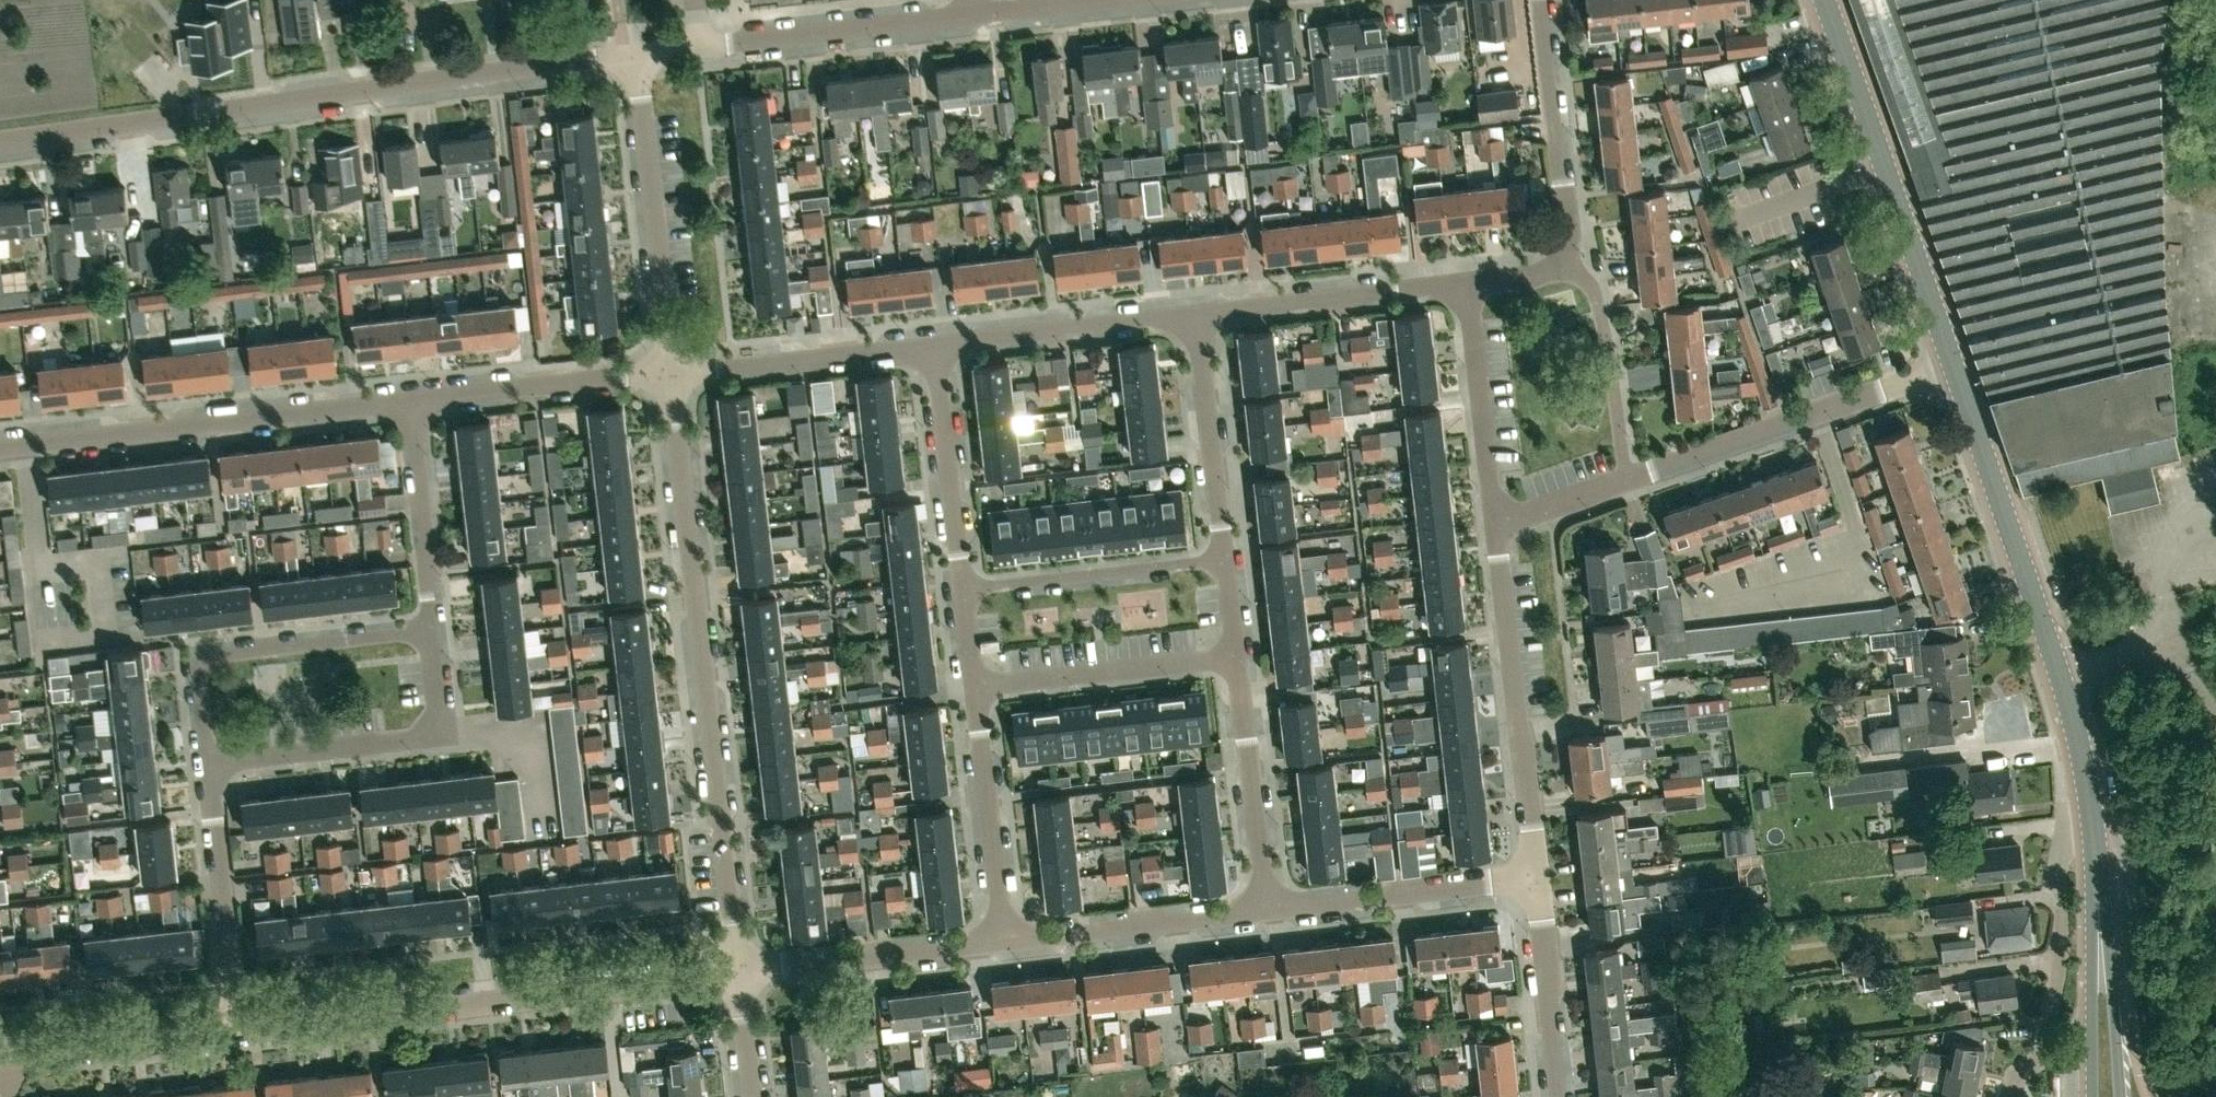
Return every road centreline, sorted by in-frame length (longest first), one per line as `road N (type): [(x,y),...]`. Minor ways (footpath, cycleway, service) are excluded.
road 1 (residential): [(0,141),(635,54)]
road 2 (residential): [(738,973),(668,374)]
road 3 (residential): [(738,973),(235,1032)]
road 4 (residential): [(635,54),(1104,0)]
road 5 (tertiary): [(2087,798),(2044,631),(1953,364)]
road 6 (residential): [(0,449),(410,403)]
road 7 (tertiary): [(1953,364),(1823,0)]
road 8 (residential): [(435,627),(189,661),(203,770)]
road 9 (residential): [(1536,879),(1494,524)]
road 10 (residential): [(203,770),(421,745),(442,735),(447,718),(435,627)]
road 11 (residential): [(1625,479),(1953,364)]
road 12 (residential): [(668,374),(635,54)]
road 13 (residential): [(2087,798),(2059,849),(2059,953),(2041,1058),(2016,1076),(2011,1096)]
road 14 (residential): [(1536,879),(1265,911)]
road 15 (residential): [(1196,314),(1465,284)]
road 16 (residential): [(668,374),(935,344)]
road 17 (residential): [(1003,942),(738,973)]
road 18 (residential): [(1562,262),(1568,230),(1541,0)]
road 19 (residential): [(235,1032),(203,770)]
road 20 (residential): [(1265,911),(1003,942)]
road 21 (residential): [(1236,658),(974,688)]
road 22 (residential): [(935,344),(1196,314)]
road 23 (residential): [(1224,560),(963,589)]
road 24 (residential): [(410,403),(668,374)]
road 25 (residential): [(1003,942),(974,688)]
road 26 (residential): [(1265,911),(1236,658)]
road 27 (residential): [(1224,560),(1196,314)]
road 28 (residential): [(963,589),(935,344)]
road 29 (residential): [(1494,524),(1465,284)]
road 30 (residential): [(235,1032),(4,1059)]
road 31 (residential): [(1625,479),(1595,297),(1562,262)]
road 32 (residential): [(435,627),(410,403)]
road 33 (residential): [(1558,1096),(1536,879)]
road 34 (tertiary): [(2100,968),(2087,798)]
road 35 (residential): [(1494,524),(1625,479)]
road 36 (tertiary): [(2100,968),(2090,993),(2091,1096)]
road 37 (tertiary): [(2121,1096),(2100,968)]
road 38 (residential): [(753,1096),(738,973)]

